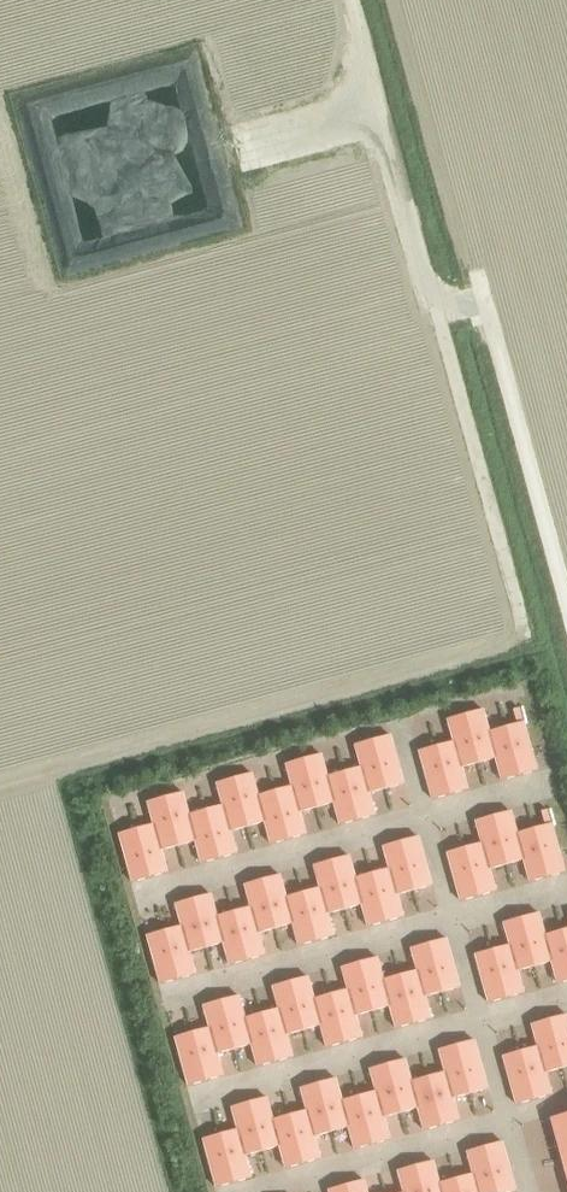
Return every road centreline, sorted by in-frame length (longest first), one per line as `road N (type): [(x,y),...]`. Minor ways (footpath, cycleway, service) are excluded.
road 1 (track): [(526,634),(434,314),(483,301),(566,606)]
road 2 (track): [(434,314),(348,0)]

